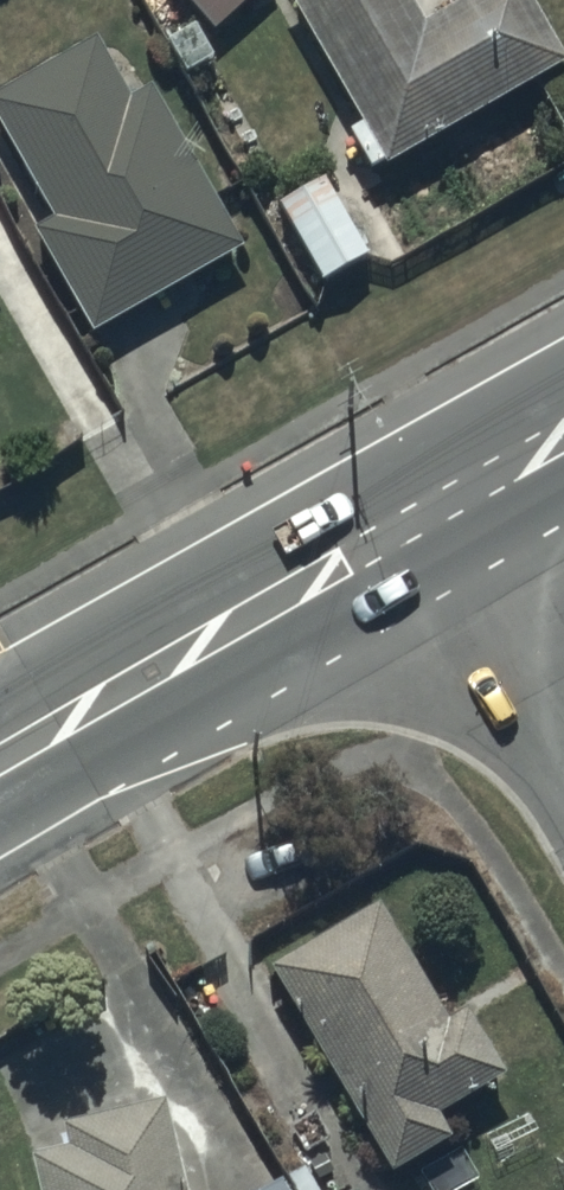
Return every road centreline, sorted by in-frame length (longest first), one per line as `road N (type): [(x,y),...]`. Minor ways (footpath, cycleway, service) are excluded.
road 1 (secondary): [(0,762),(418,517)]
road 2 (residential): [(418,517),(563,761)]
road 3 (secondary): [(418,517),(563,434)]

